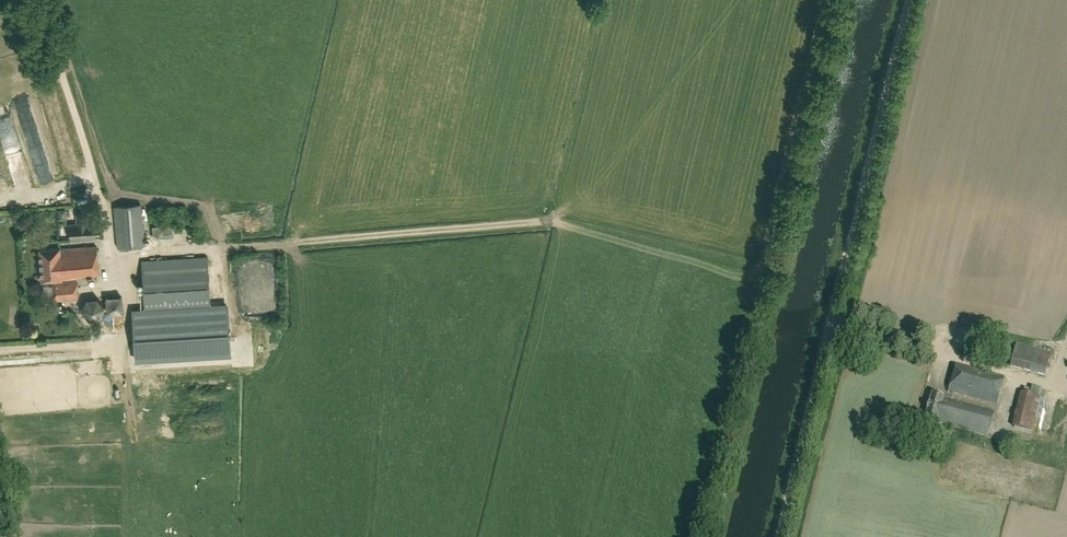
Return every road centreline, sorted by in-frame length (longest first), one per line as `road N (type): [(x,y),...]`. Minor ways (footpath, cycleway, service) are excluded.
road 1 (track): [(824,0),(763,264),(749,269),(544,222),(117,257)]
road 2 (unclassified): [(781,536),(912,0)]
road 3 (track): [(0,350),(130,337),(120,271)]

